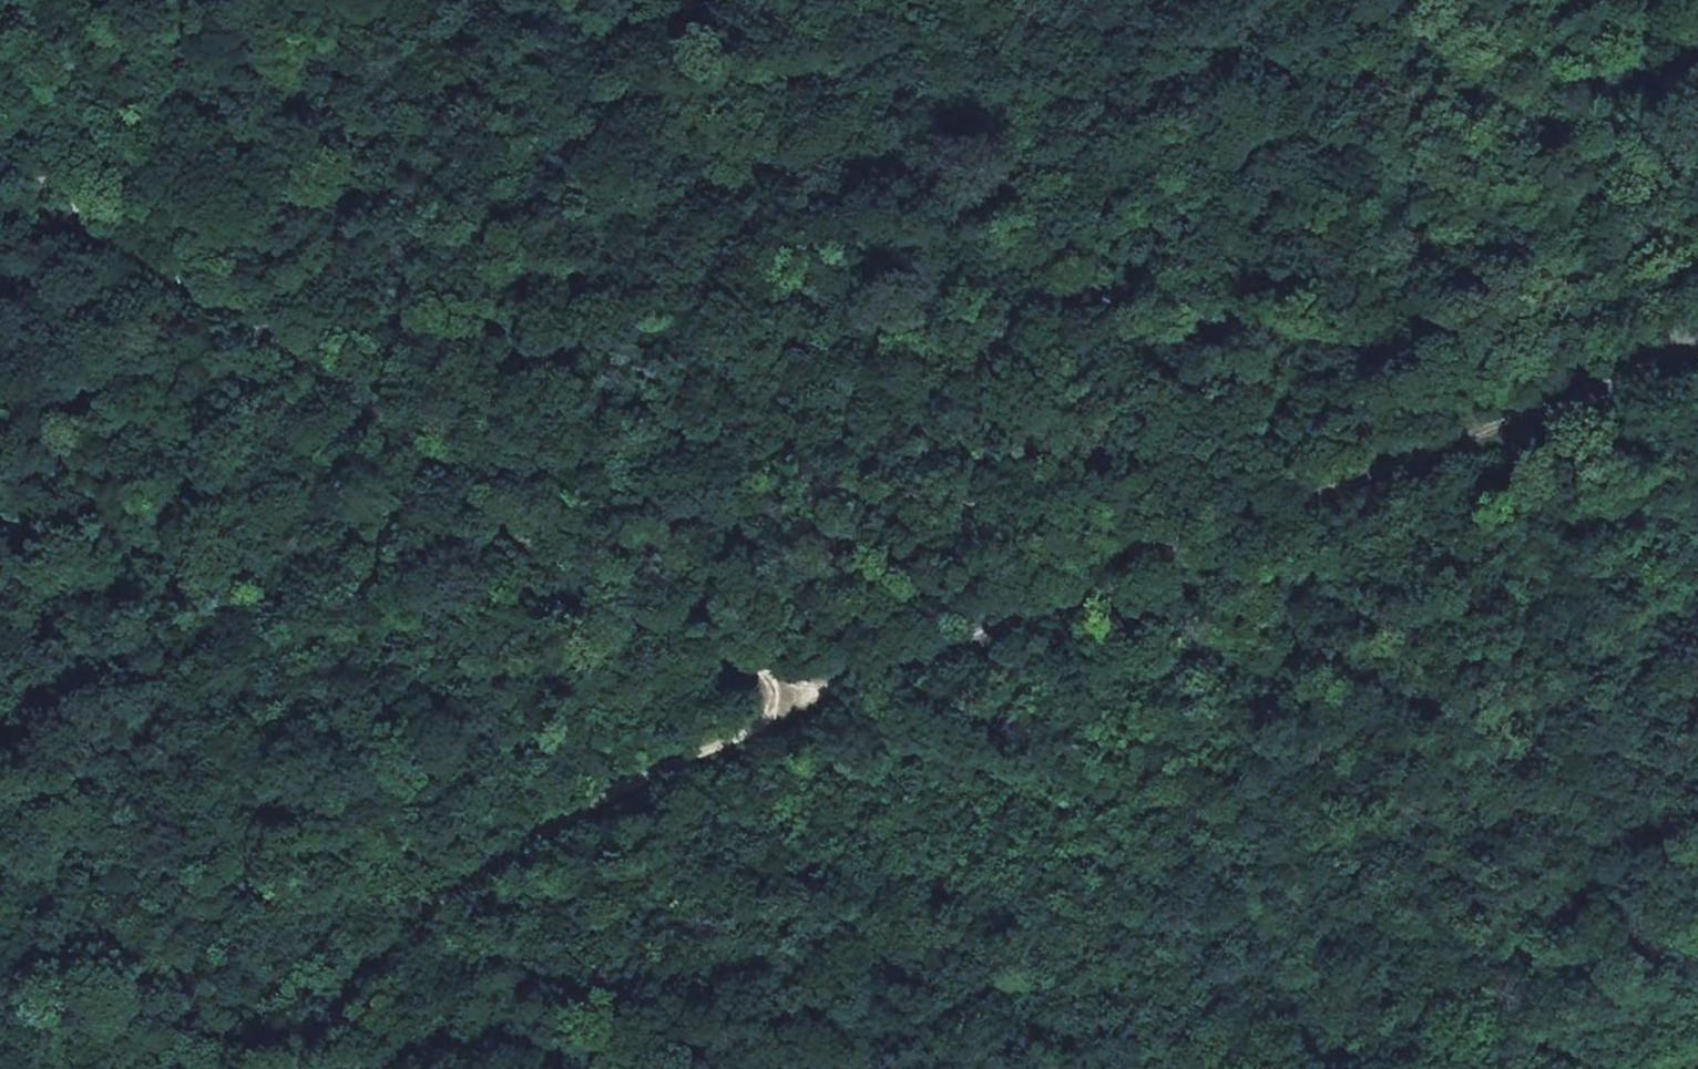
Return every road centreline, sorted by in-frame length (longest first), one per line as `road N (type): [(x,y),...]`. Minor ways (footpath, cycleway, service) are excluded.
road 1 (track): [(0,154),(585,562),(810,693),(1053,609),(1697,337)]
road 2 (track): [(270,1068),(510,845),(810,693),(824,701)]

